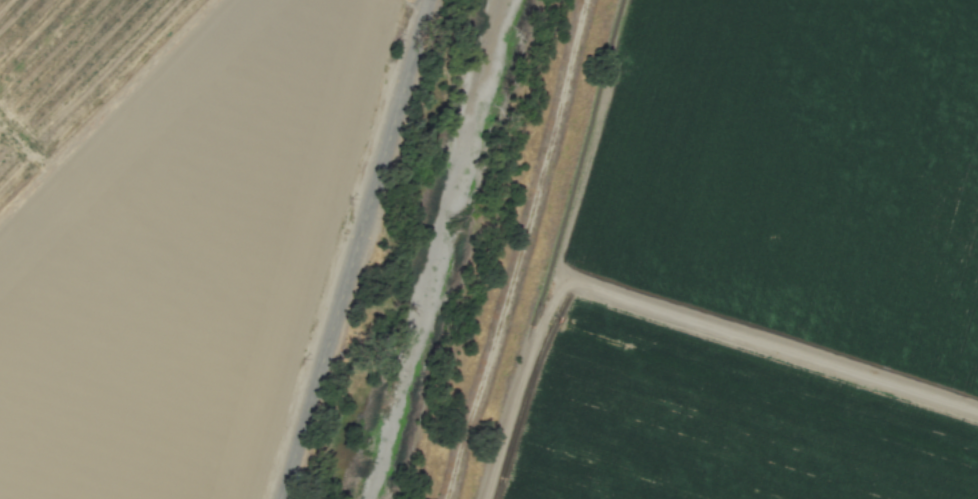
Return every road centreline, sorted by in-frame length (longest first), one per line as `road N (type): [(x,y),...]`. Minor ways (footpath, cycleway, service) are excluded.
road 1 (residential): [(284,498),(427,0)]
road 2 (track): [(453,498),(591,0)]

